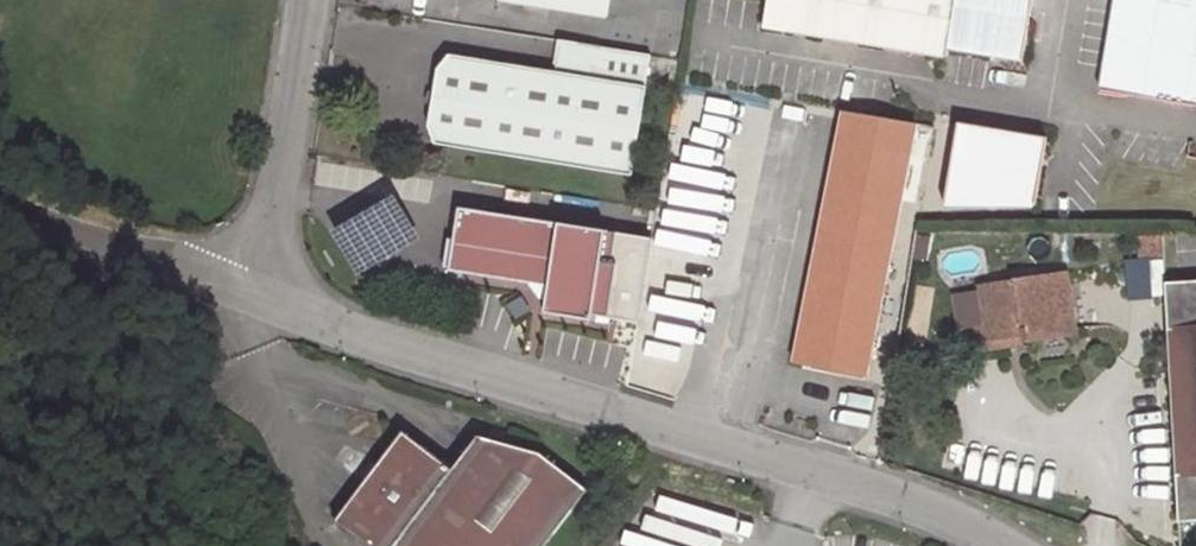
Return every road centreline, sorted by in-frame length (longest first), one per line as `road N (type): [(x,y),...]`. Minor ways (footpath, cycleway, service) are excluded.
road 1 (unclassified): [(1015,545),(940,499),(730,444),(257,292)]
road 2 (unclassified): [(305,0),(257,292)]
road 3 (unclassified): [(0,198),(257,292)]

